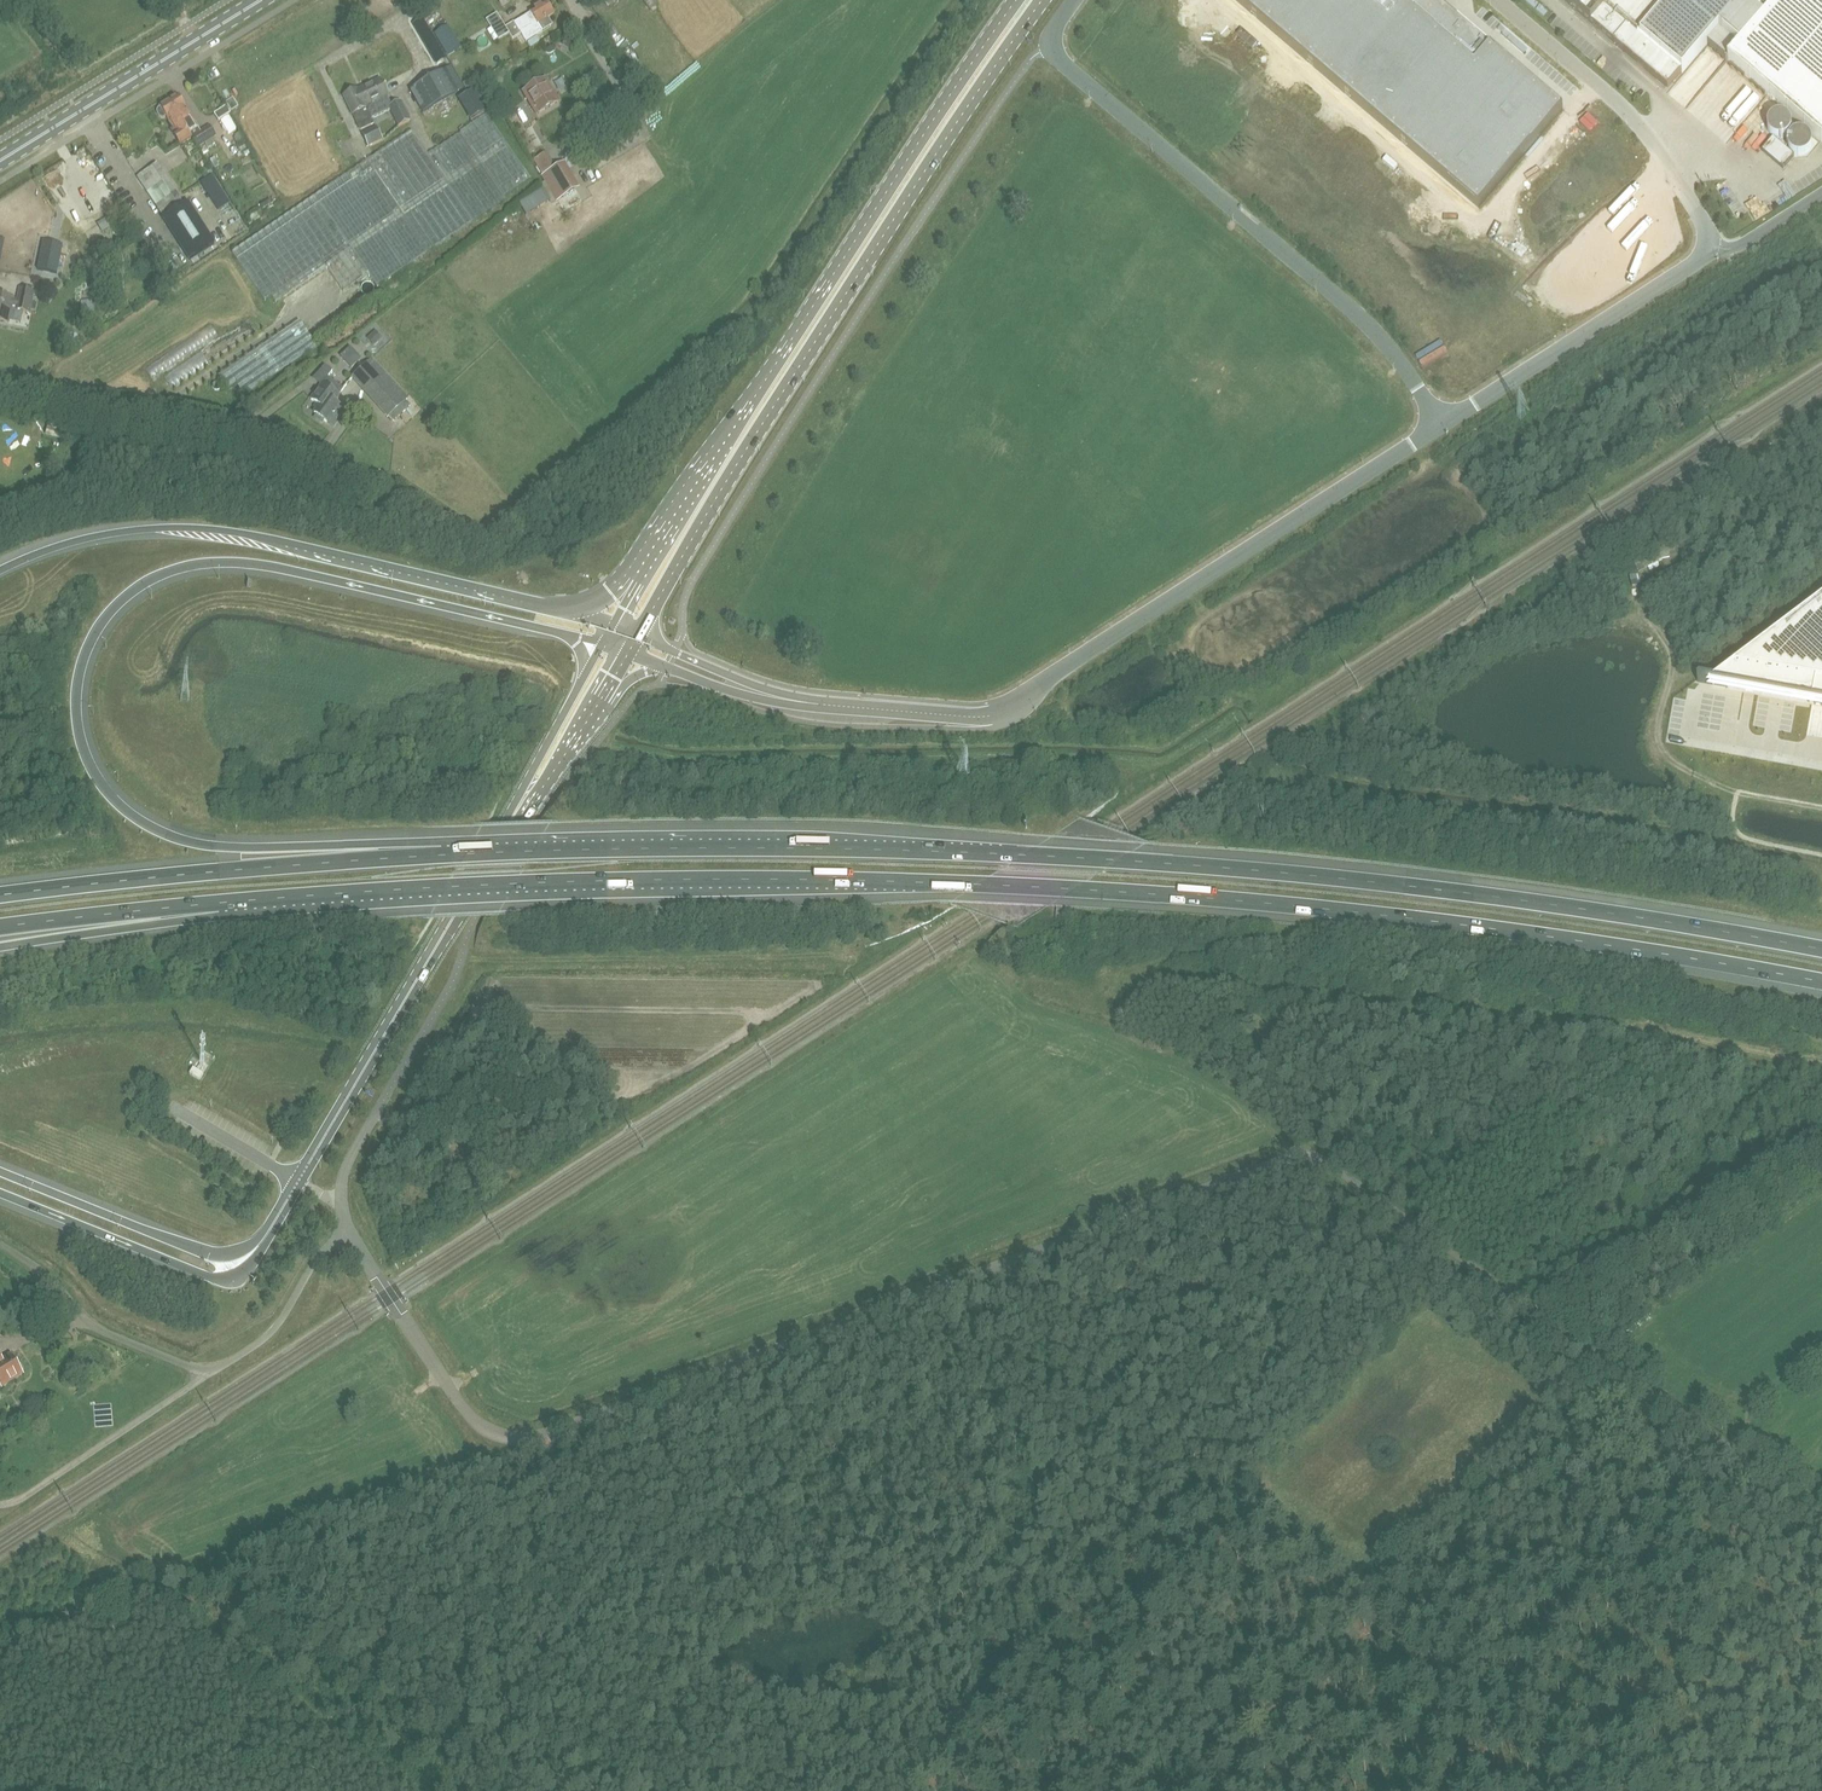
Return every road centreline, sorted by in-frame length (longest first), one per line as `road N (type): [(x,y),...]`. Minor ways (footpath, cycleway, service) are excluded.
road 1 (unclassified): [(1821,1516),(1310,1155),(524,1439),(474,1421),(349,1232)]
road 2 (motorway): [(221,903),(602,881),(976,884),(1354,912),(1821,981)]
road 3 (motorway): [(1821,945),(1491,892),(1237,865),(881,849),(445,854)]
road 4 (motorway): [(445,854),(211,845),(134,817),(91,769),(79,735),(78,683),(103,622),(125,597),(170,571),(242,563),(603,642)]
road 5 (primary): [(638,635),(753,438),(1042,0)]
road 6 (unclassified): [(1441,425),(995,713),(796,701)]
road 7 (primary): [(1015,0),(638,578)]
road 8 (motorway): [(553,609),(200,528),(104,533),(0,569)]
road 9 (unclassified): [(1047,48),(1369,326),(1441,425)]
road 10 (residential): [(349,1232),(316,1264),(268,1338),(208,1373),(90,1324),(45,1272),(0,1245)]
road 11 (motorway): [(445,854),(0,895)]
road 12 (primary): [(298,1181),(513,815)]
road 13 (unclassified): [(329,465),(225,430),(0,386)]
road 14 (unclassified): [(1709,248),(1702,218),(1628,104),(1497,0)]
road 15 (unclassified): [(1709,248),(1441,425)]
road 16 (secondary): [(0,163),(262,0)]
road 17 (motorway): [(0,1194),(210,1276),(235,1281),(247,1269)]
road 18 (motorway): [(247,1269),(0,1172)]
road 19 (motorway): [(0,946),(221,903)]
road 20 (motorway): [(0,927),(221,903)]
road 21 (primary): [(603,642),(513,815)]
road 22 (unclassified): [(796,701),(638,635)]
road 23 (track): [(0,1642),(143,1589)]
road 24 (primary): [(513,815),(545,783),(601,698)]
road 25 (unclassified): [(666,669),(730,691),(796,701)]
road 26 (unclassified): [(1821,193),(1737,246),(1709,248)]

